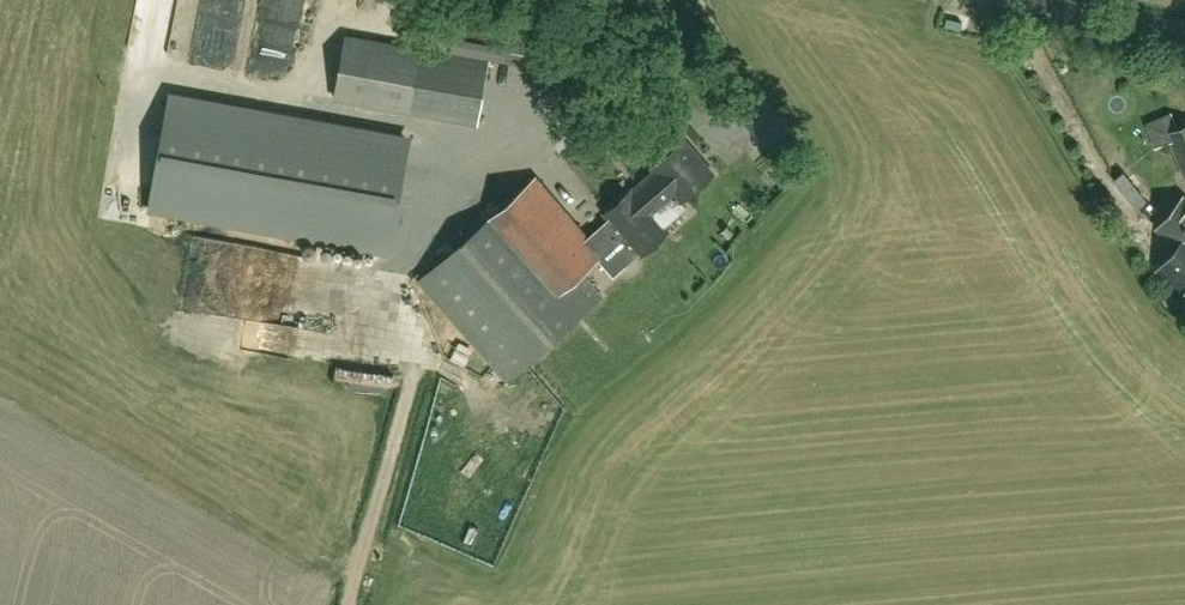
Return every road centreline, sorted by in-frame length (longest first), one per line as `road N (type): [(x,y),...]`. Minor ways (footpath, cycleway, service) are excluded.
road 1 (unclassified): [(1184,31),(1010,0)]

